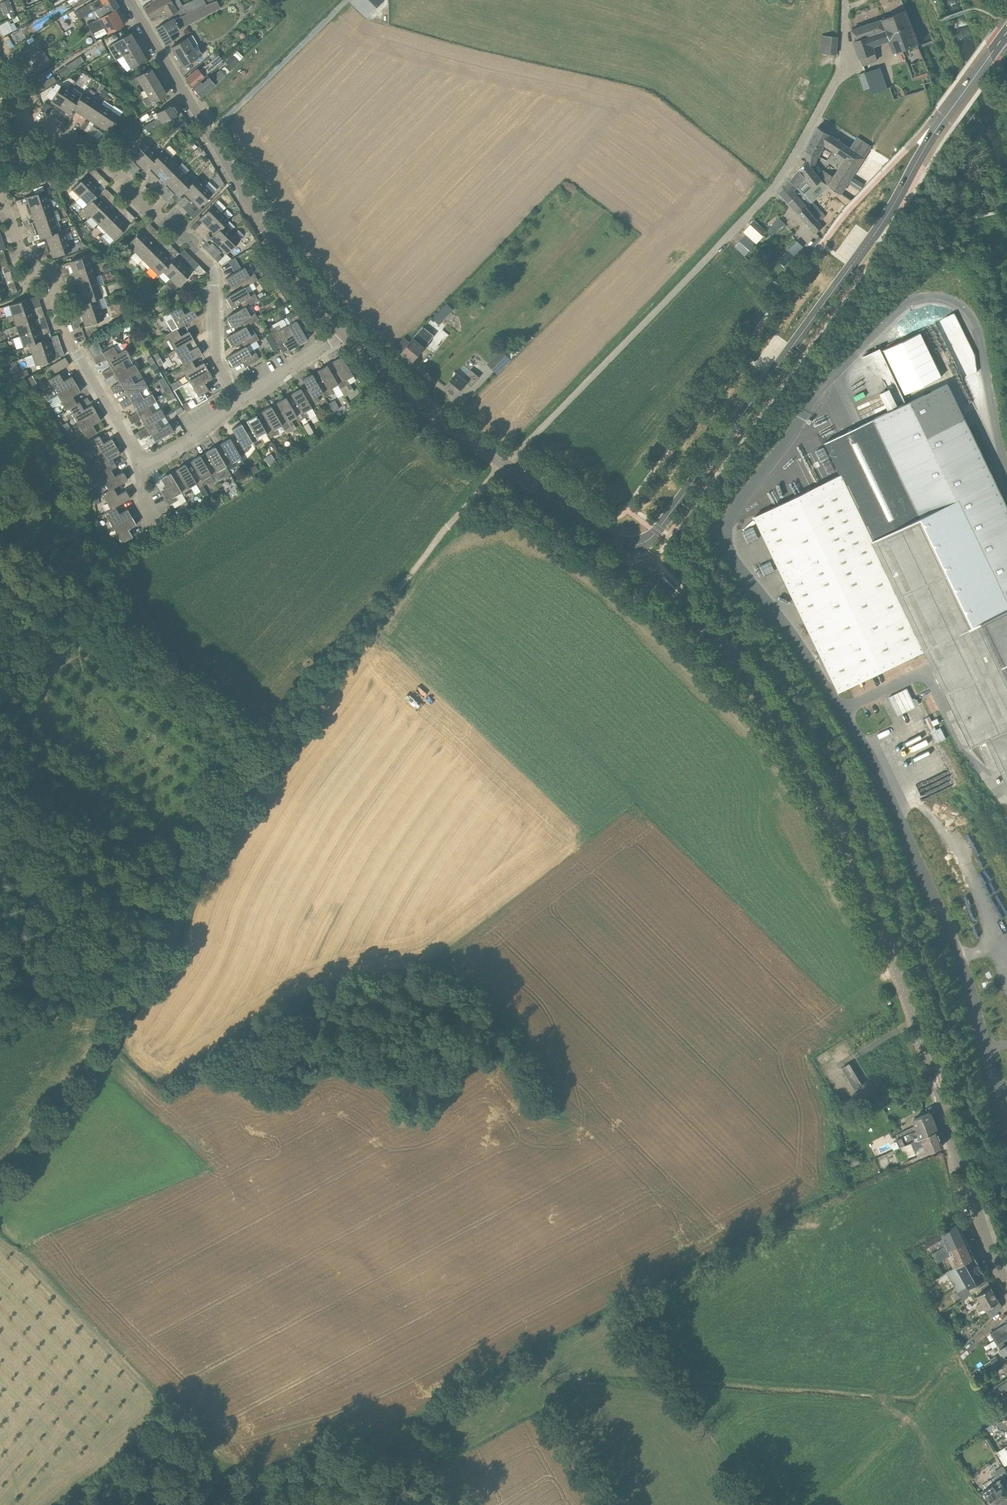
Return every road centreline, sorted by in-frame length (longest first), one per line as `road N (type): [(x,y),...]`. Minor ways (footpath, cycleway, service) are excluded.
road 1 (unclassified): [(1006,1287),(886,945),(821,802),(750,690),(649,572),(639,546)]
road 2 (tertiary): [(639,546),(657,533),(882,224),(1006,31)]
road 3 (unclassified): [(506,464),(783,177),(845,62),(845,0)]
road 4 (tertiary): [(345,334),(276,247),(127,0)]
road 5 (residential): [(211,269),(99,156),(29,121)]
road 6 (tertiary): [(506,464),(438,418),(345,334)]
road 7 (residential): [(77,354),(55,312),(55,282),(21,250),(0,183)]
road 8 (tertiary): [(506,464),(608,539),(639,546)]
road 9 (track): [(260,764),(192,845),(180,850),(169,820)]
road 10 (residential): [(240,402),(216,360),(211,269)]
road 11 (residential): [(140,468),(77,354)]
road 12 (residential): [(240,402),(345,334)]
road 13 (residential): [(140,468),(240,402)]

